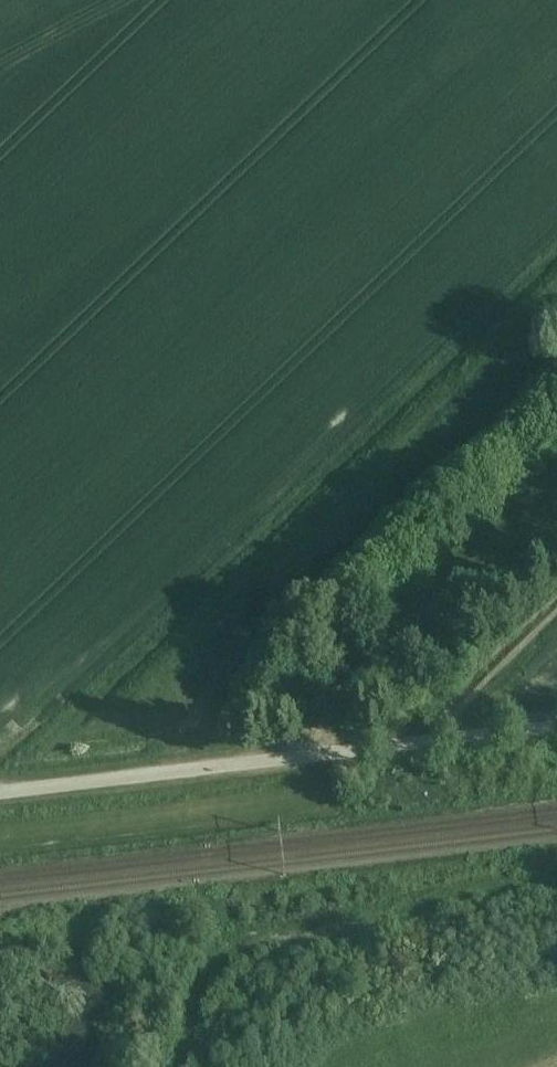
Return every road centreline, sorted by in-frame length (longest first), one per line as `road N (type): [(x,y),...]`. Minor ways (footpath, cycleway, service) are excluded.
road 1 (unclassified): [(0,793),(556,726)]

